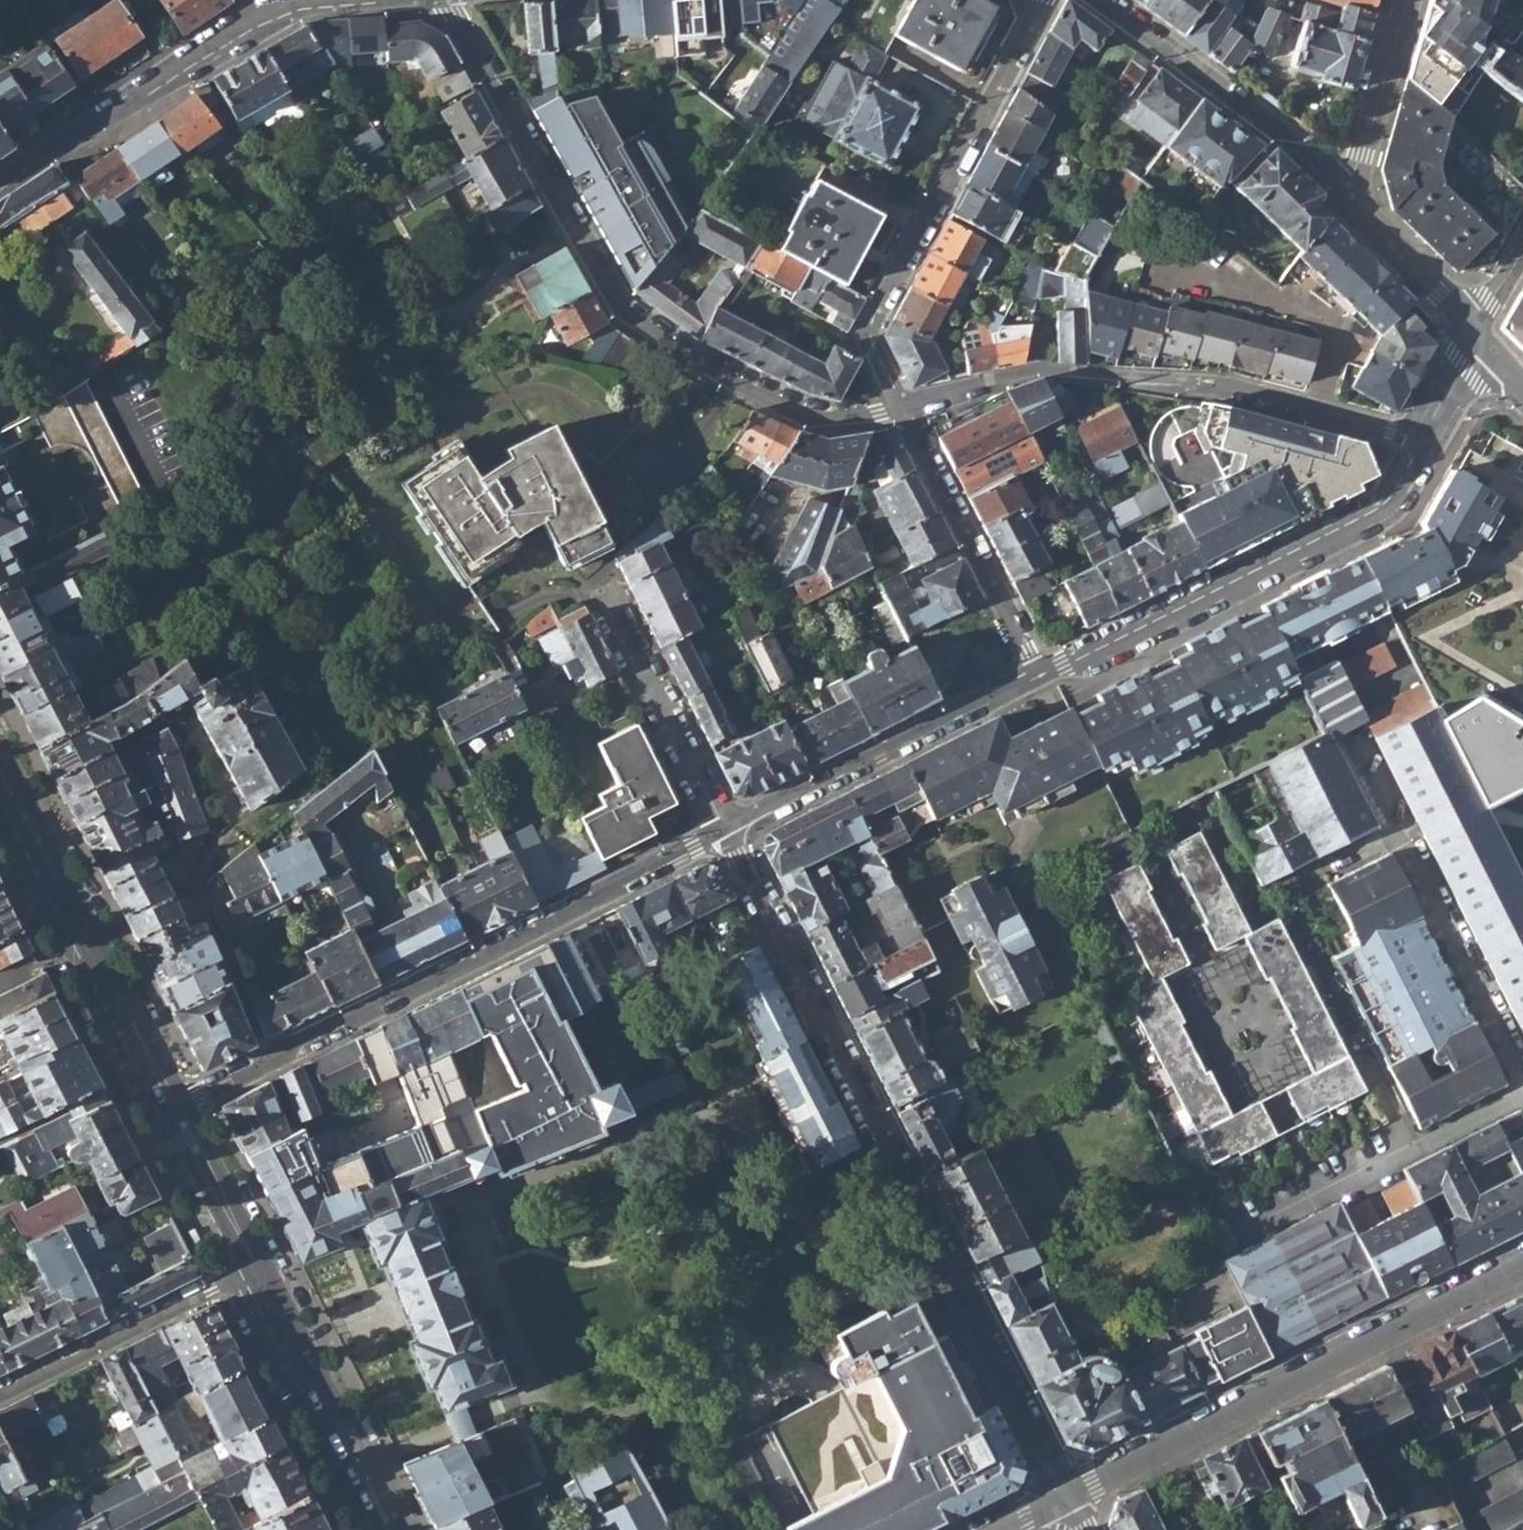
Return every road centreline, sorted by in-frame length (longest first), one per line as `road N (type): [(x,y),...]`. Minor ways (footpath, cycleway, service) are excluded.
road 1 (residential): [(1065,1494),(726,829)]
road 2 (residential): [(903,406),(832,419),(802,411),(718,373),(619,305),(447,0)]
road 3 (residential): [(1522,1261),(1065,1494)]
road 4 (residential): [(269,1057),(726,829)]
road 5 (residential): [(1041,673),(1372,513),(1403,487),(1426,436)]
road 6 (residential): [(1039,0),(875,306),(870,339),(903,406)]
road 7 (residential): [(1320,411),(1210,385),(1048,370),(903,406)]
road 8 (residential): [(1348,739),(1522,1084)]
road 9 (secondary): [(172,1106),(0,765)]
road 10 (residential): [(318,0),(260,17),(0,177)]
road 11 (residential): [(1156,867),(1322,1192)]
road 12 (residential): [(726,829),(1041,673)]
road 13 (residential): [(269,1057),(209,903),(220,820),(187,731)]
road 14 (residential): [(1341,187),(1277,128),(1102,0)]
road 15 (residential): [(903,406),(1041,673)]
road 16 (secondary): [(387,1529),(253,1265)]
road 17 (residential): [(0,1389),(253,1265)]
road 18 (residential): [(726,829),(610,598)]
road 19 (residential): [(1522,1091),(1322,1192)]
road 20 (residential): [(1476,333),(1341,187)]
road 21 (residential): [(1404,0),(1358,162),(1341,187)]
road 22 (secondary): [(253,1265),(172,1106)]

